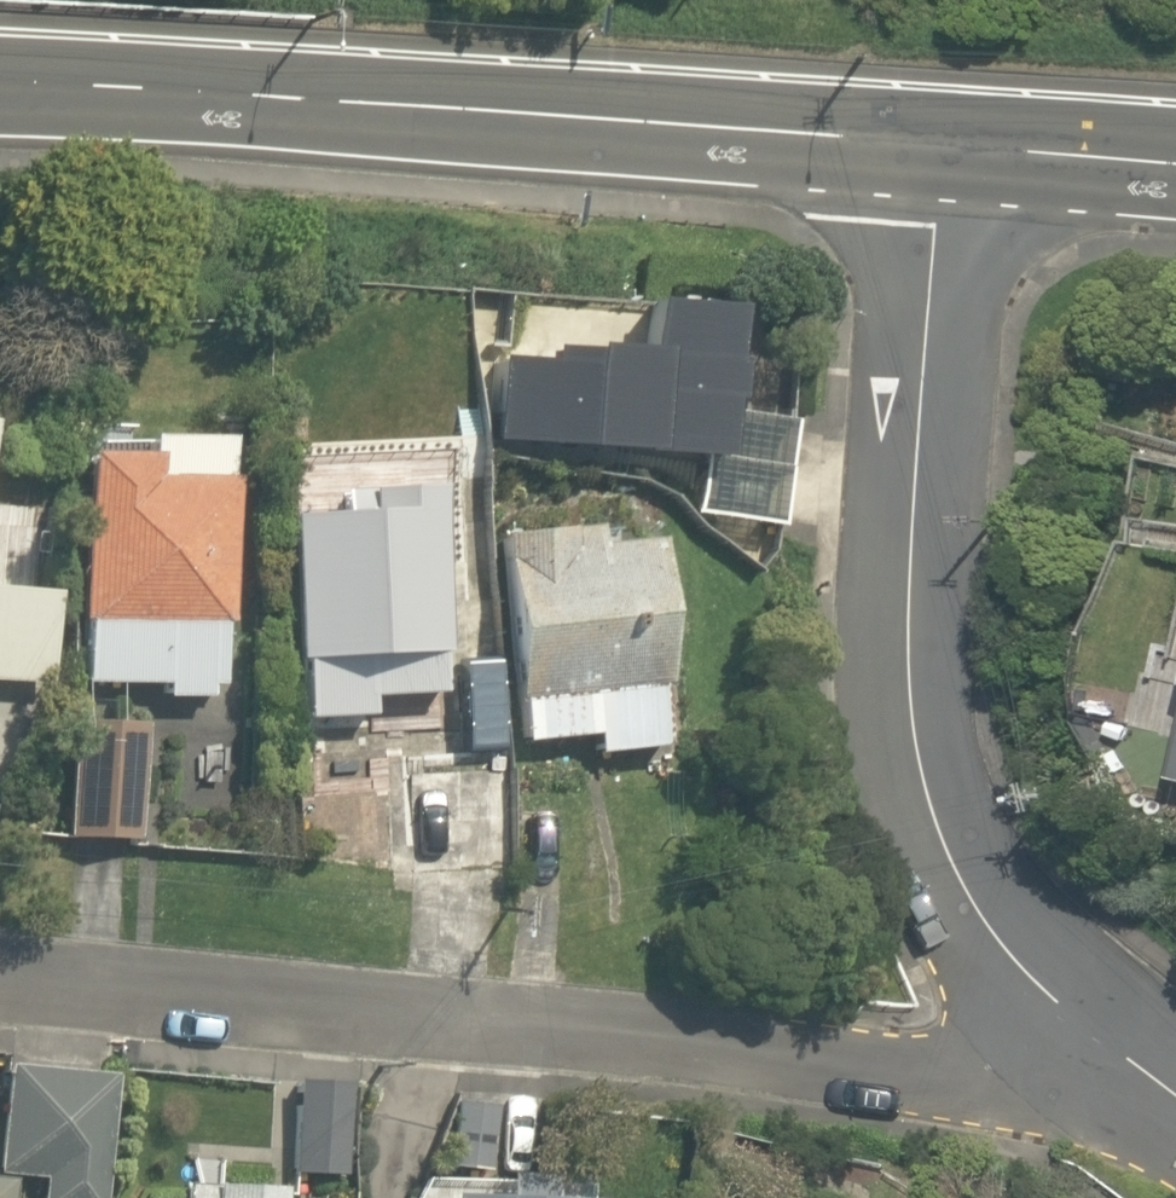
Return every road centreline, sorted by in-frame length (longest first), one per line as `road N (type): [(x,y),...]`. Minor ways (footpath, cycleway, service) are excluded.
road 1 (residential): [(1175,1095),(0,957)]
road 2 (residential): [(1175,1082),(1035,951),(951,850),(910,734),(910,461),(949,147)]
road 3 (secondary): [(949,147),(0,82)]
road 4 (secondary): [(1175,163),(949,147)]

